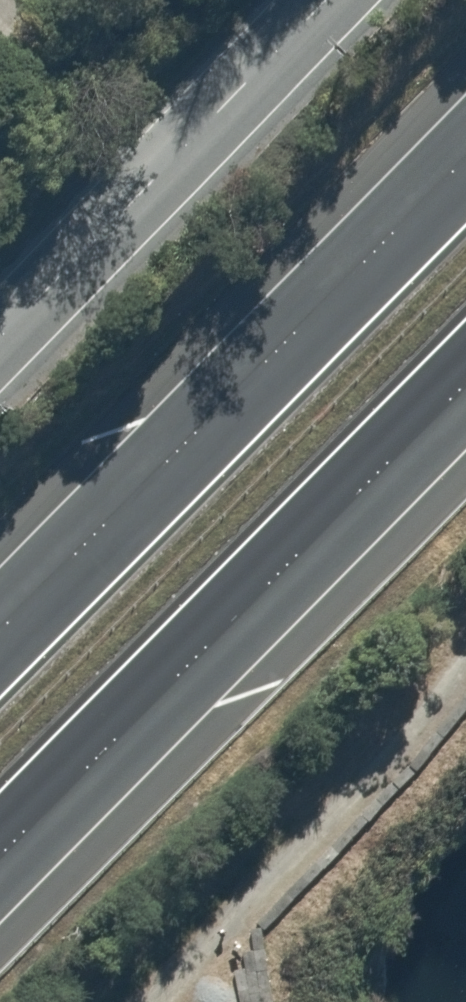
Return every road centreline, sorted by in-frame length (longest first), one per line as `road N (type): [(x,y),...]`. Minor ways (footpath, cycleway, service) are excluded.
road 1 (trunk): [(465,396),(0,868)]
road 2 (trunk): [(0,643),(465,171)]
road 3 (unclassified): [(0,348),(336,0)]

